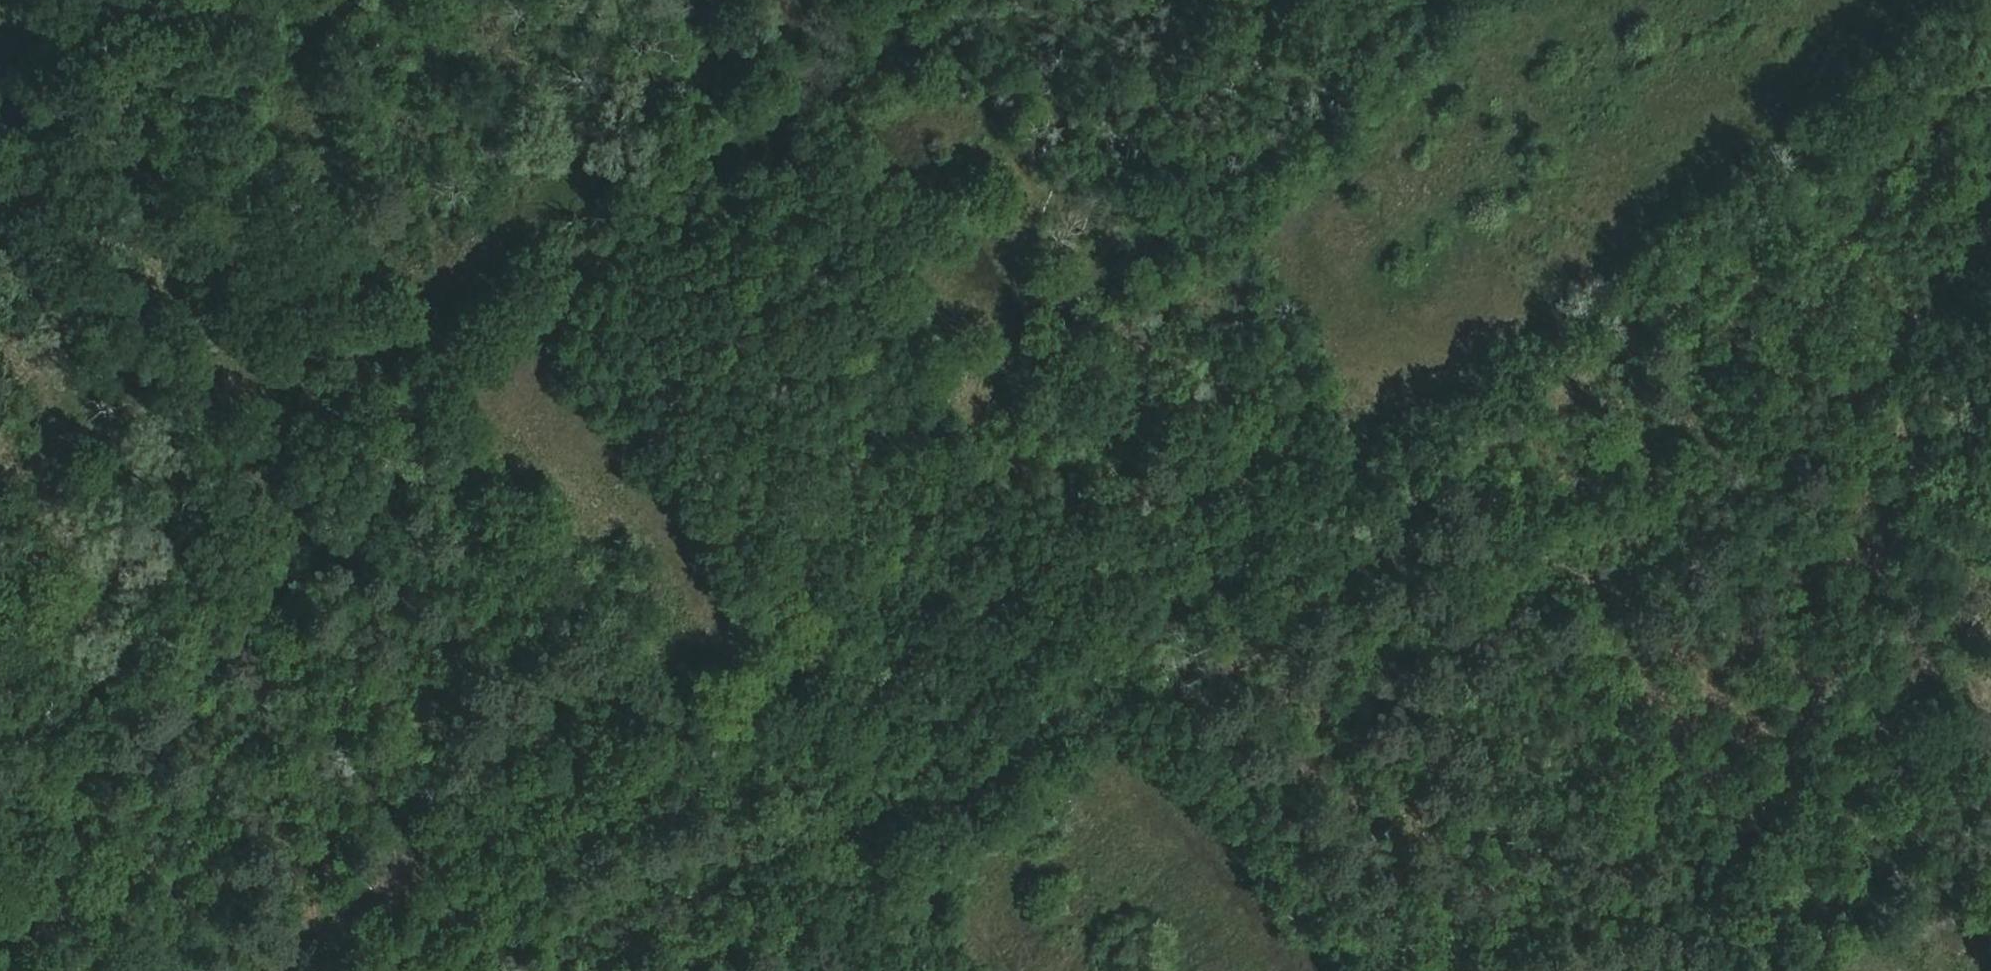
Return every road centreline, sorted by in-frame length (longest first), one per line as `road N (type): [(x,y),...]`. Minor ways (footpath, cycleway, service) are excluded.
road 1 (unclassified): [(141,0),(0,116)]

